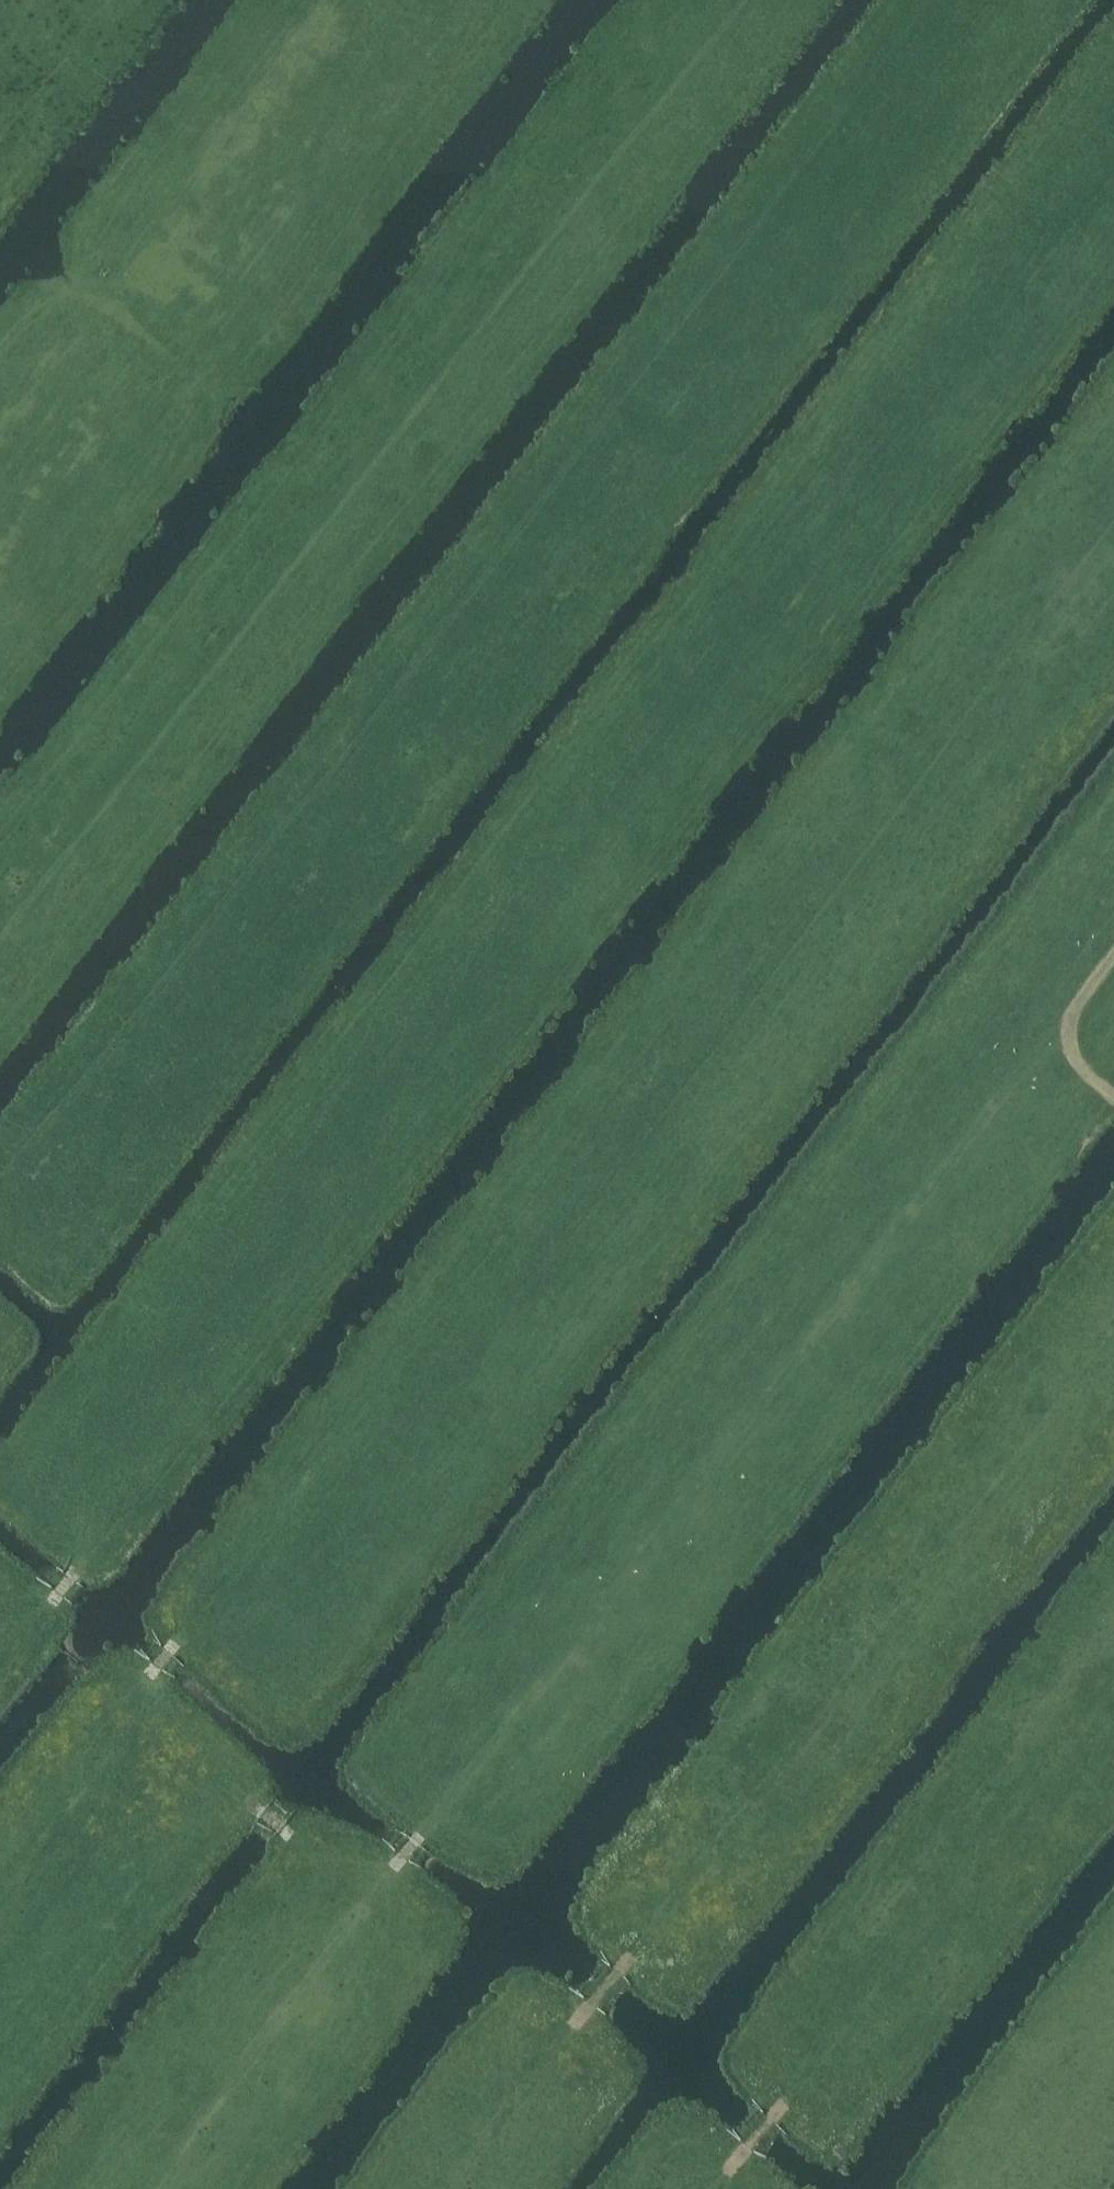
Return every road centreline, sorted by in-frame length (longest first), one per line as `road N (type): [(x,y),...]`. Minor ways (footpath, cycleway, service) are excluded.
road 1 (track): [(1113,1092),(1074,1048),(1075,1011),(1113,960)]

